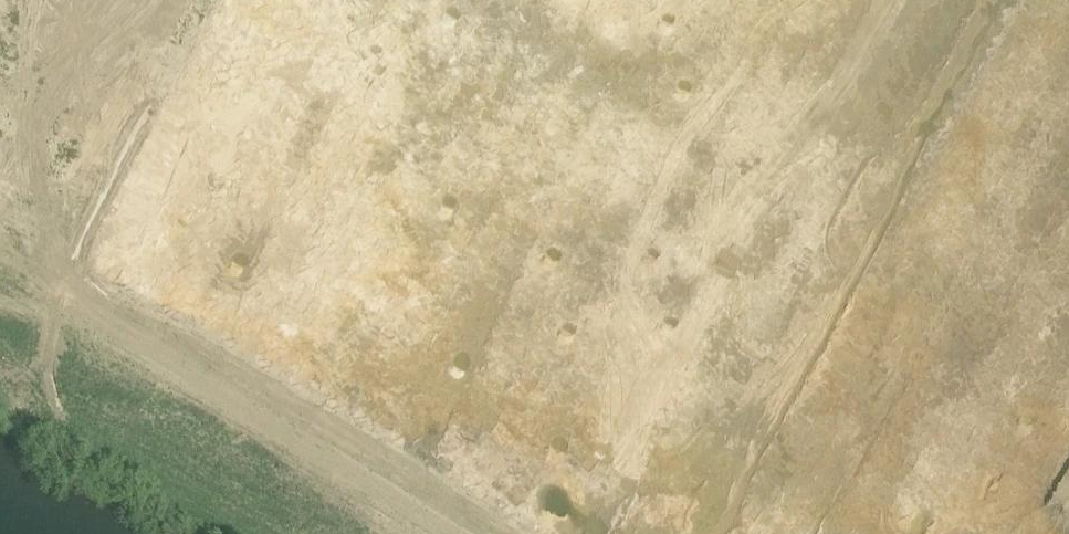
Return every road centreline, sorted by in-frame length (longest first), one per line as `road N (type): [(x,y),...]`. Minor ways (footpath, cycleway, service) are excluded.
road 1 (track): [(171,38),(727,271),(1068,384)]
road 2 (track): [(450,533),(90,320),(68,298),(79,238),(189,0)]
road 3 (track): [(727,271),(638,406),(586,533)]

